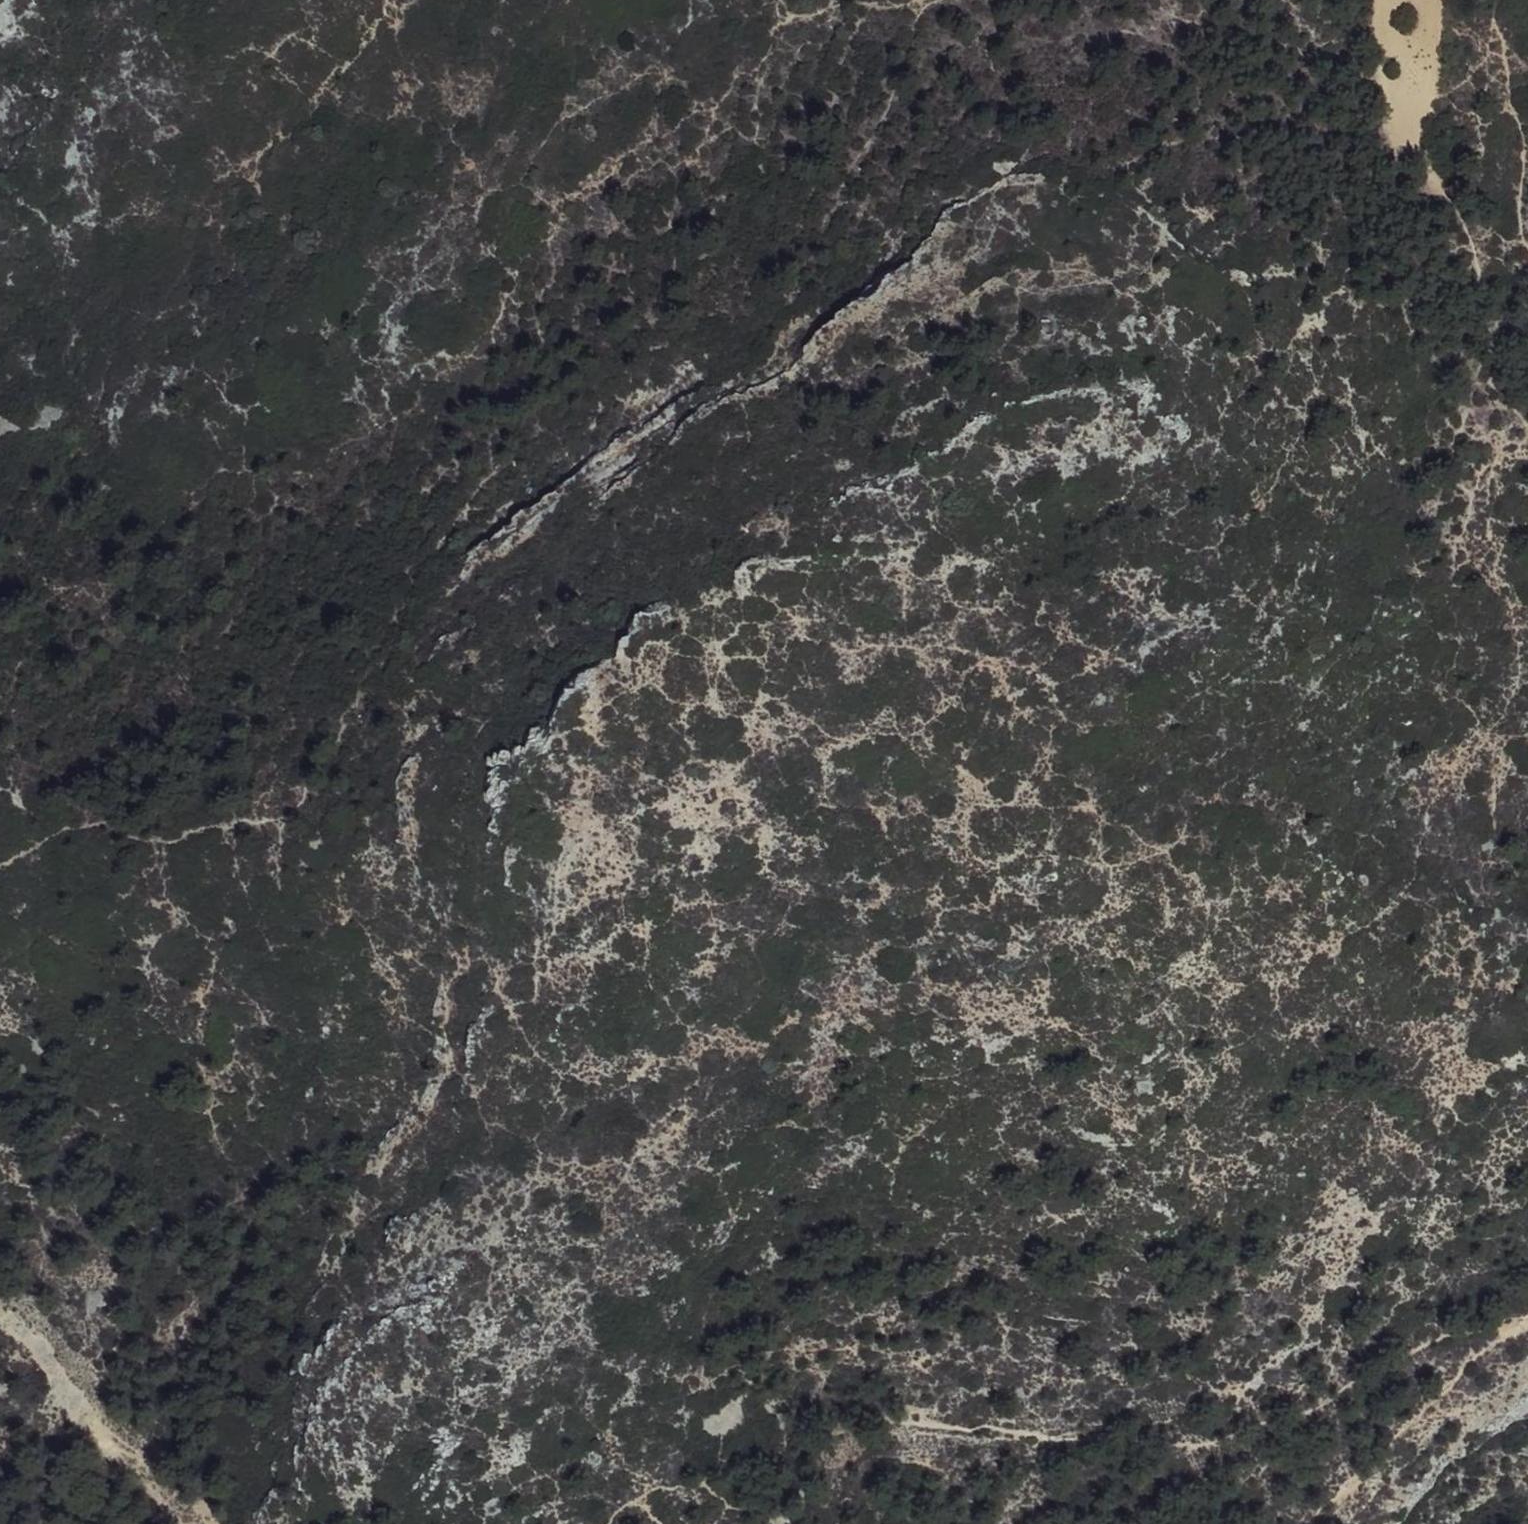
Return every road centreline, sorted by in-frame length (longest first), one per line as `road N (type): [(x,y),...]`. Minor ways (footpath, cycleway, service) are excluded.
road 1 (track): [(1416,0),(1422,137)]

